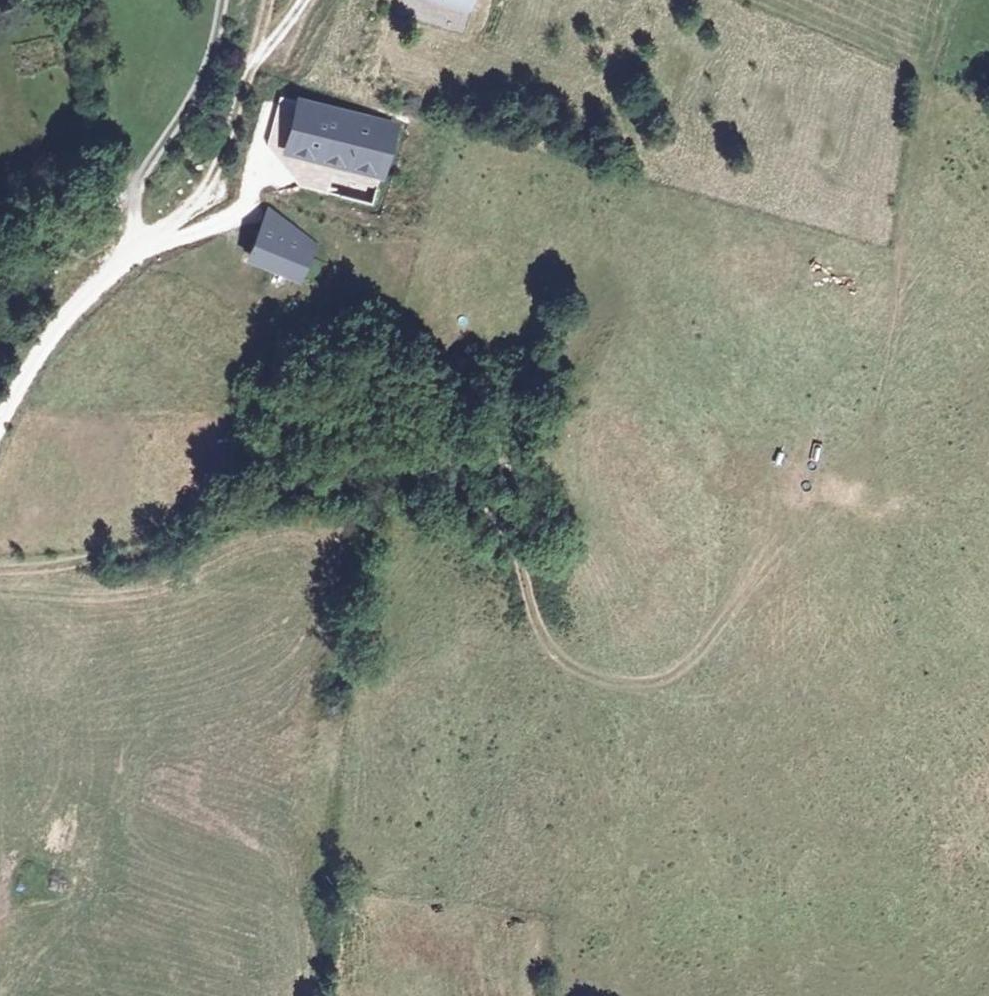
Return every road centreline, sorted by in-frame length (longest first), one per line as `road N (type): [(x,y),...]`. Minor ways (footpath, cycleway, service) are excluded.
road 1 (residential): [(0,429),(35,361),(78,305),(189,207),(223,162),(263,0)]

